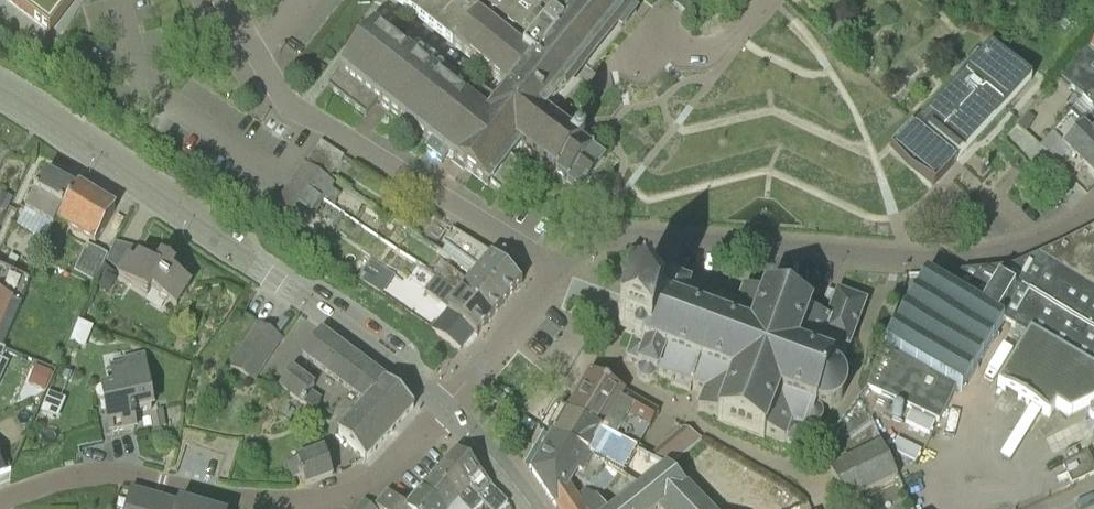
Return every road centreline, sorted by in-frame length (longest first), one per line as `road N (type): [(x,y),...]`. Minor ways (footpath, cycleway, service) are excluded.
road 1 (tertiary): [(445,408),(332,318),(0,97)]
road 2 (residential): [(1093,210),(1014,248),(944,260),(641,236),(602,240)]
road 3 (residential): [(256,49),(293,108),(530,250),(545,270)]
road 4 (residential): [(0,500),(90,473),(282,500)]
road 5 (residential): [(282,500),(366,485),(445,408)]
road 6 (residential): [(445,408),(538,293),(545,270)]
road 7 (residential): [(642,48),(716,44),(765,0)]
road 8 (tertiary): [(531,508),(445,408)]

